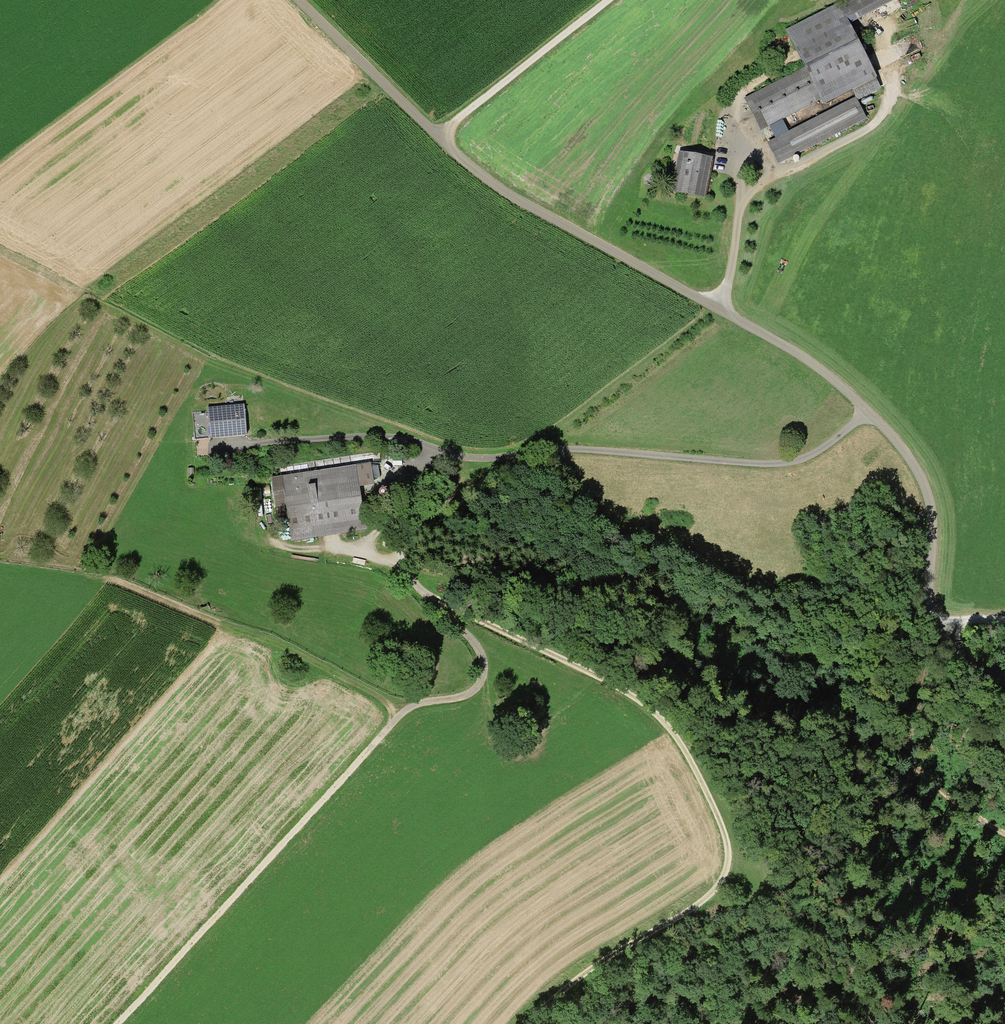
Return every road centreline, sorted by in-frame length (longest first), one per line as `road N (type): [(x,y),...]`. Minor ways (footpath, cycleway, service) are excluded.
road 1 (track): [(525,1023),(589,970),(714,889),(726,851),(721,829),(650,709),(427,596)]
road 2 (track): [(427,596),(479,656),(476,686),(407,707),(116,1023)]
road 3 (unclassified): [(298,0),(486,181),(717,305)]
road 4 (track): [(928,592),(809,607),(801,637),(912,759),(982,822),(1004,831)]
road 5 (track): [(527,452),(788,464),(866,413)]
road 6 (residential): [(1004,677),(962,654),(932,613),(931,520),(921,480),(866,413)]
road 7 (track): [(112,580),(308,657),(399,715)]
road 8 (track): [(215,446),(364,436),(398,439),(431,455),(488,460),(527,452)]
road 9 (track): [(605,0),(436,138)]
road 10 (track): [(427,596),(403,557),(404,536),(527,452)]
road 11 (unclassified): [(717,305),(814,365),(866,413)]

